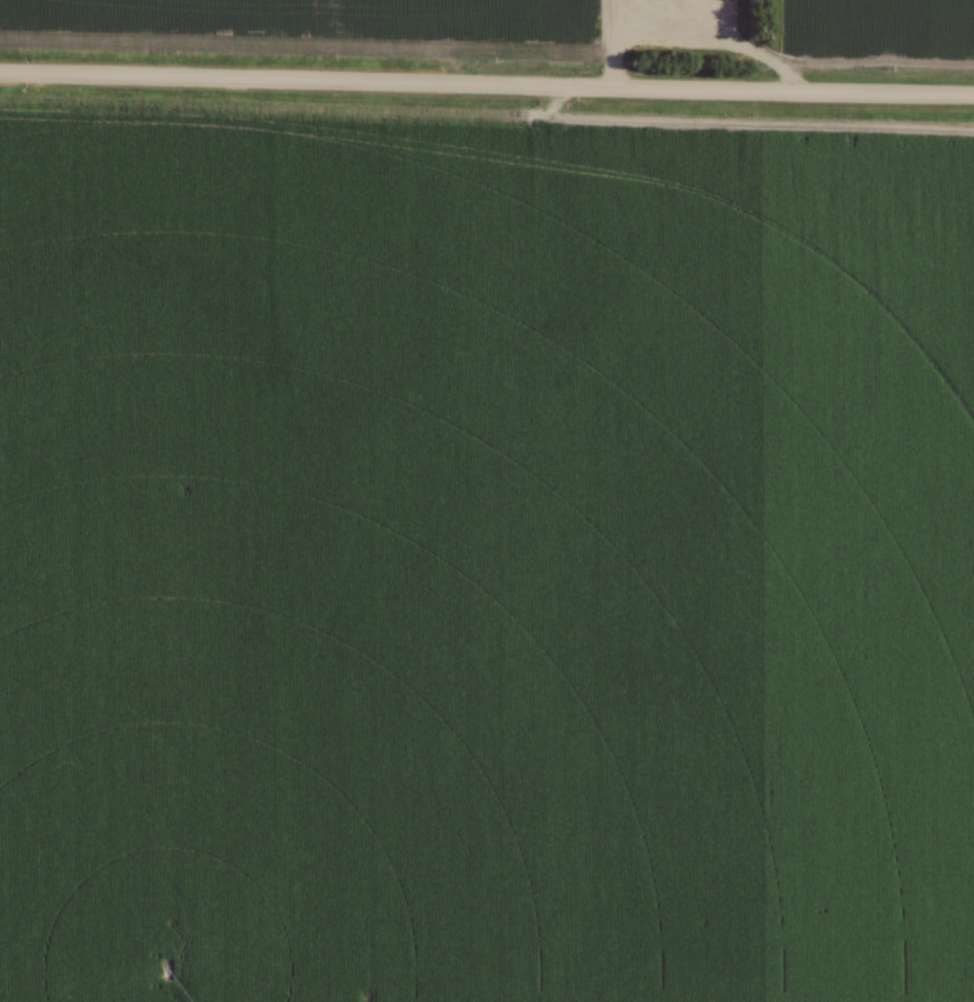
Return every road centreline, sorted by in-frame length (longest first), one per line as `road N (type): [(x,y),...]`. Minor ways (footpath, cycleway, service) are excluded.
road 1 (tertiary): [(0,75),(973,95)]
road 2 (track): [(473,0),(467,35),(437,54),(252,50)]

